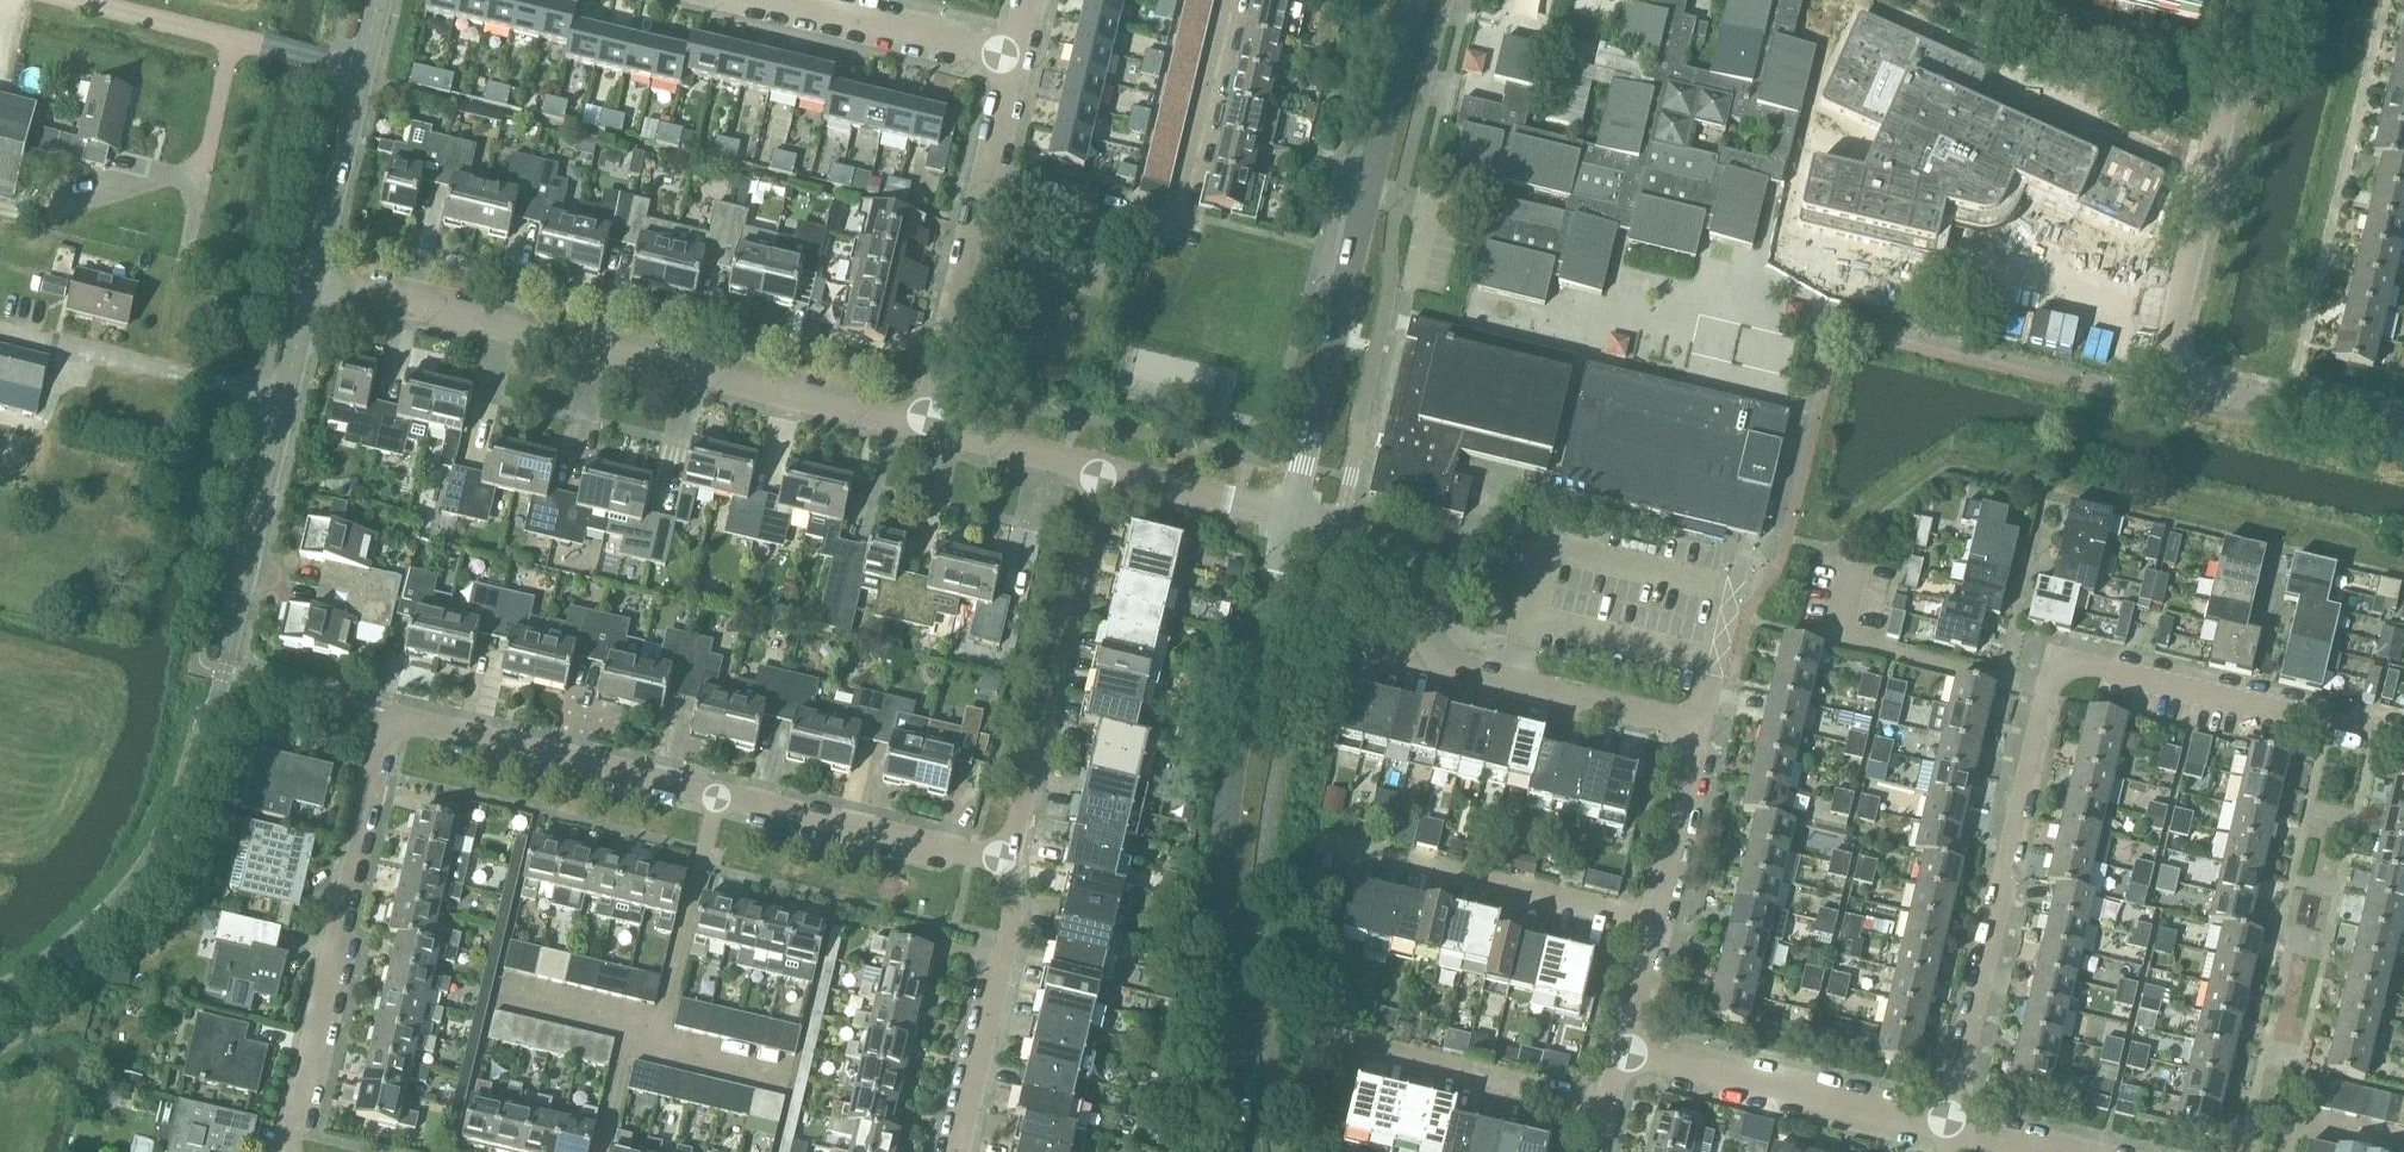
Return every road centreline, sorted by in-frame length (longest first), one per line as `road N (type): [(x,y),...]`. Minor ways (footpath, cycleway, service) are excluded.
road 1 (tertiary): [(1251,1151),(1227,914),(1226,789),(1291,515)]
road 2 (residential): [(2403,440),(2158,381),(2248,0)]
road 3 (residential): [(1654,923),(1694,732),(1662,716),(1461,670),(1432,646),(1378,553),(1336,526)]
road 4 (residential): [(1008,863),(393,718)]
road 5 (residential): [(921,425),(313,282)]
road 6 (tertiary): [(1291,515),(1414,0)]
road 7 (residential): [(1952,1133),(2057,694)]
road 8 (residential): [(290,1151),(393,718)]
road 9 (tertiary): [(224,674),(170,829),(138,880),(87,936),(0,997)]
road 10 (residential): [(1008,863),(1101,471)]
road 11 (residential): [(2403,742),(2065,664),(2057,694)]
road 12 (residential): [(921,425),(1008,59)]
road 13 (residential): [(1952,1133),(1622,1053)]
road 14 (track): [(35,0),(364,66)]
road 15 (residential): [(1654,923),(1336,846)]
road 16 (residential): [(958,1151),(1011,928),(1008,863)]
road 17 (tertiary): [(313,282),(380,0)]
road 18 (tertiary): [(224,674),(286,399)]
road 19 (residential): [(1608,1113),(1338,1048)]
road 20 (residential): [(1008,59),(765,0)]
road 21 (residential): [(1291,515),(1101,471)]
road 22 (residential): [(1101,471),(921,425)]
road 23 (residential): [(393,718),(253,679)]
road 24 (residential): [(1622,1053),(1654,923)]
road 25 (tertiary): [(286,399),(313,282)]

